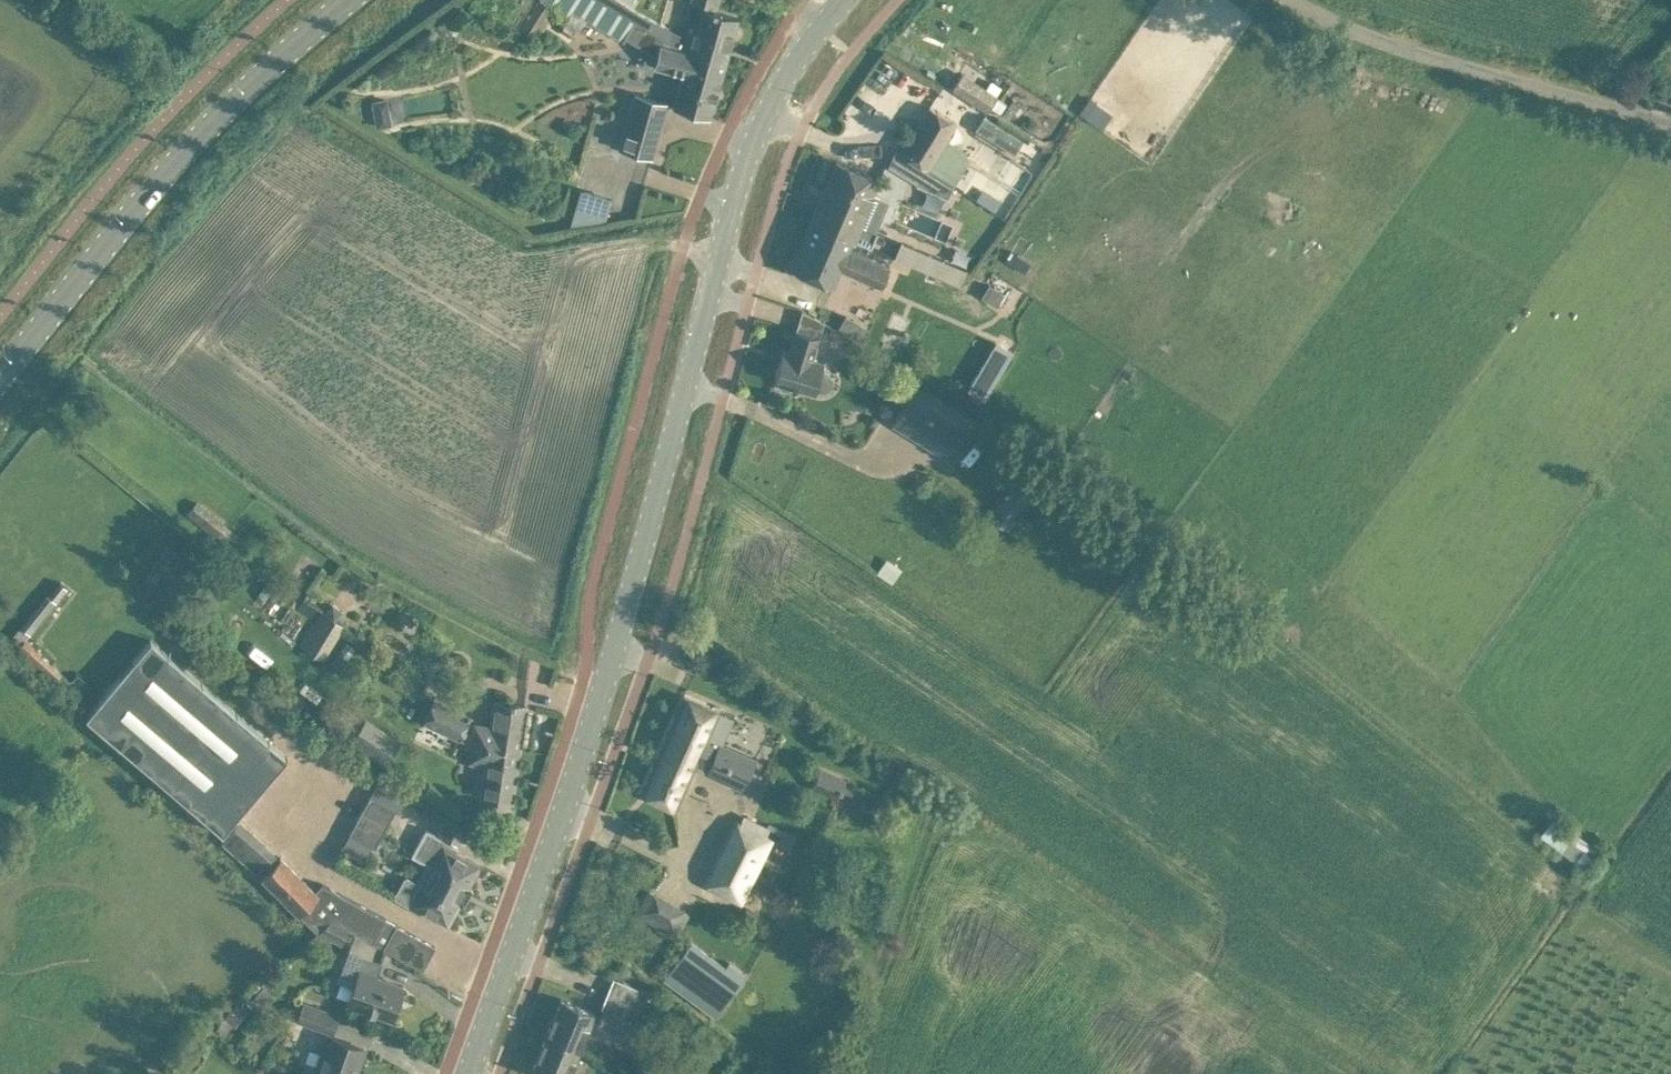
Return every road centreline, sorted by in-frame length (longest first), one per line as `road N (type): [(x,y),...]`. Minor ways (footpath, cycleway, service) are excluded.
road 1 (tertiary): [(469,1073),(604,693),(732,202),(782,82),(842,0)]
road 2 (secondary): [(0,378),(175,157),(337,0)]
road 3 (unclassified): [(1670,126),(1392,44),(1288,0)]

